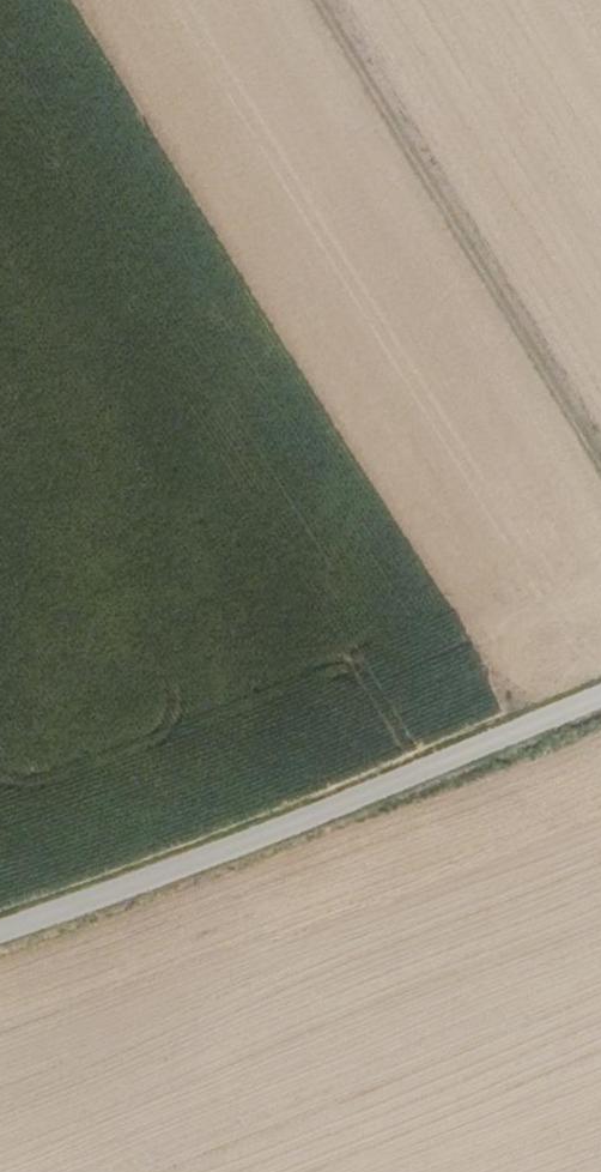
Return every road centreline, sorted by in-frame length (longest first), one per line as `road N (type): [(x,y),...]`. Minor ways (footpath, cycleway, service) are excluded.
road 1 (unclassified): [(0,922),(600,684)]
road 2 (track): [(317,0),(600,458)]

